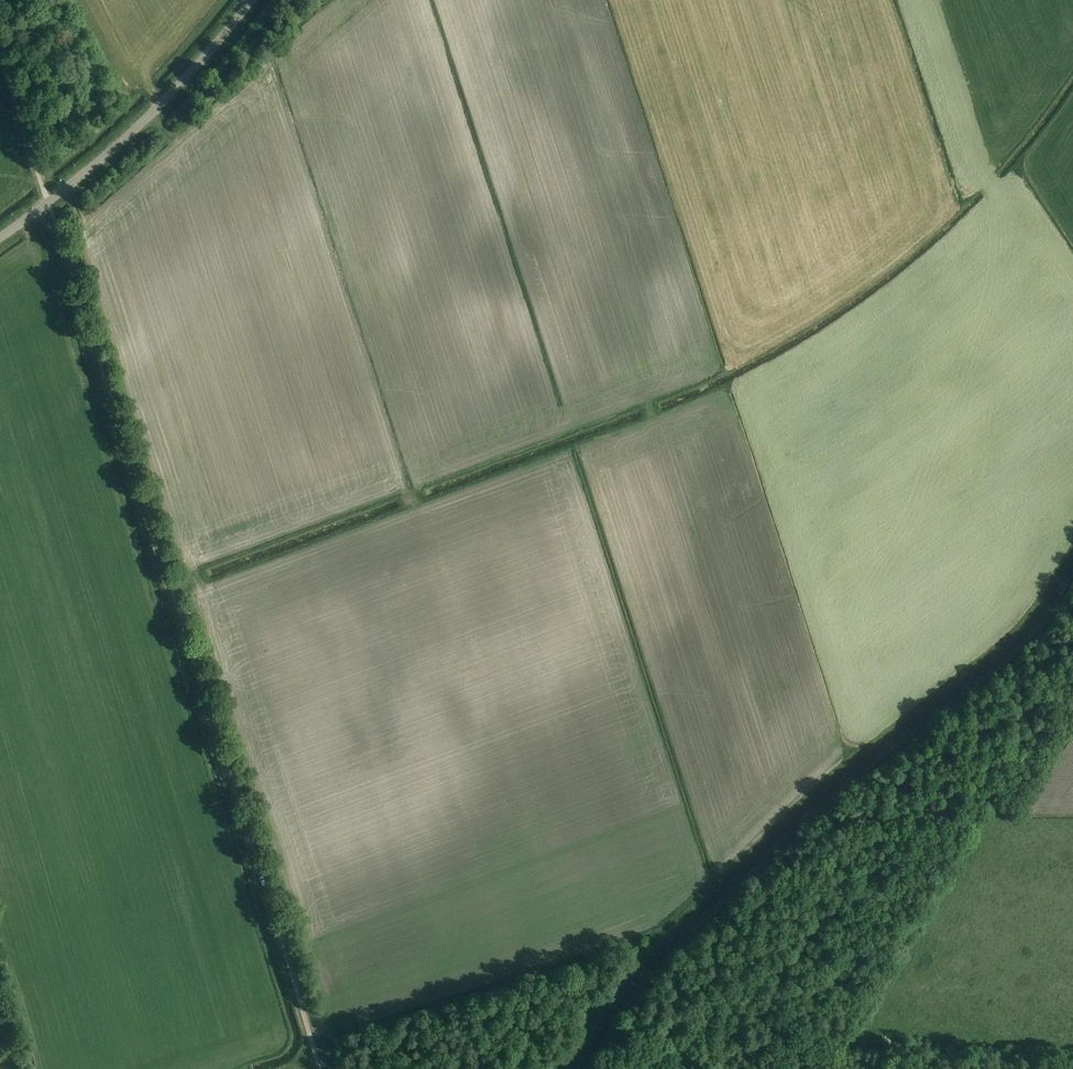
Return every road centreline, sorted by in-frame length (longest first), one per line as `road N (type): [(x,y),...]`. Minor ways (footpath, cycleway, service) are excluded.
road 1 (unclassified): [(0,237),(157,110),(251,0)]

